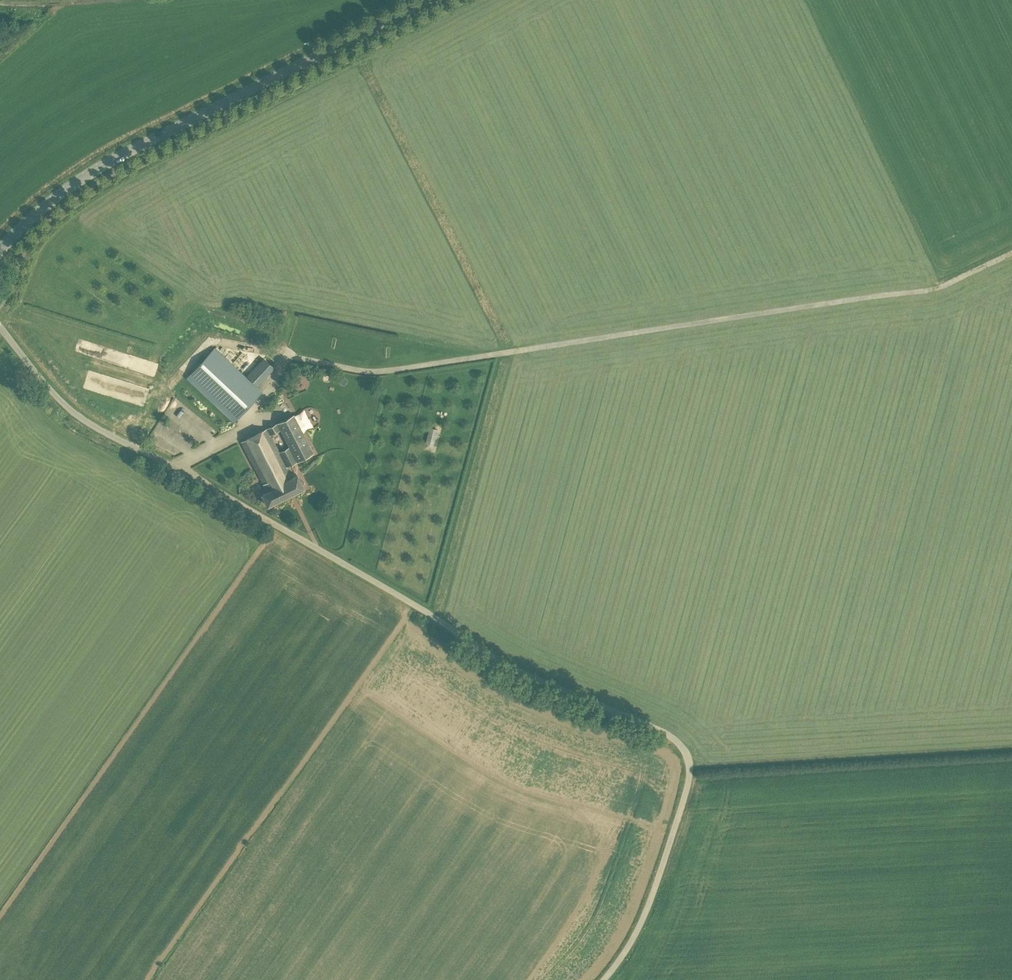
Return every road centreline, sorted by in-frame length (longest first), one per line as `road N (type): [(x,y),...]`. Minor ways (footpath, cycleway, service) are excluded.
road 1 (unclassified): [(602,979),(638,938),(657,886),(690,767),(682,747),(662,731),(530,681),(82,422),(0,329)]
road 2 (tertiary): [(0,257),(35,218),(93,175),(431,0)]

